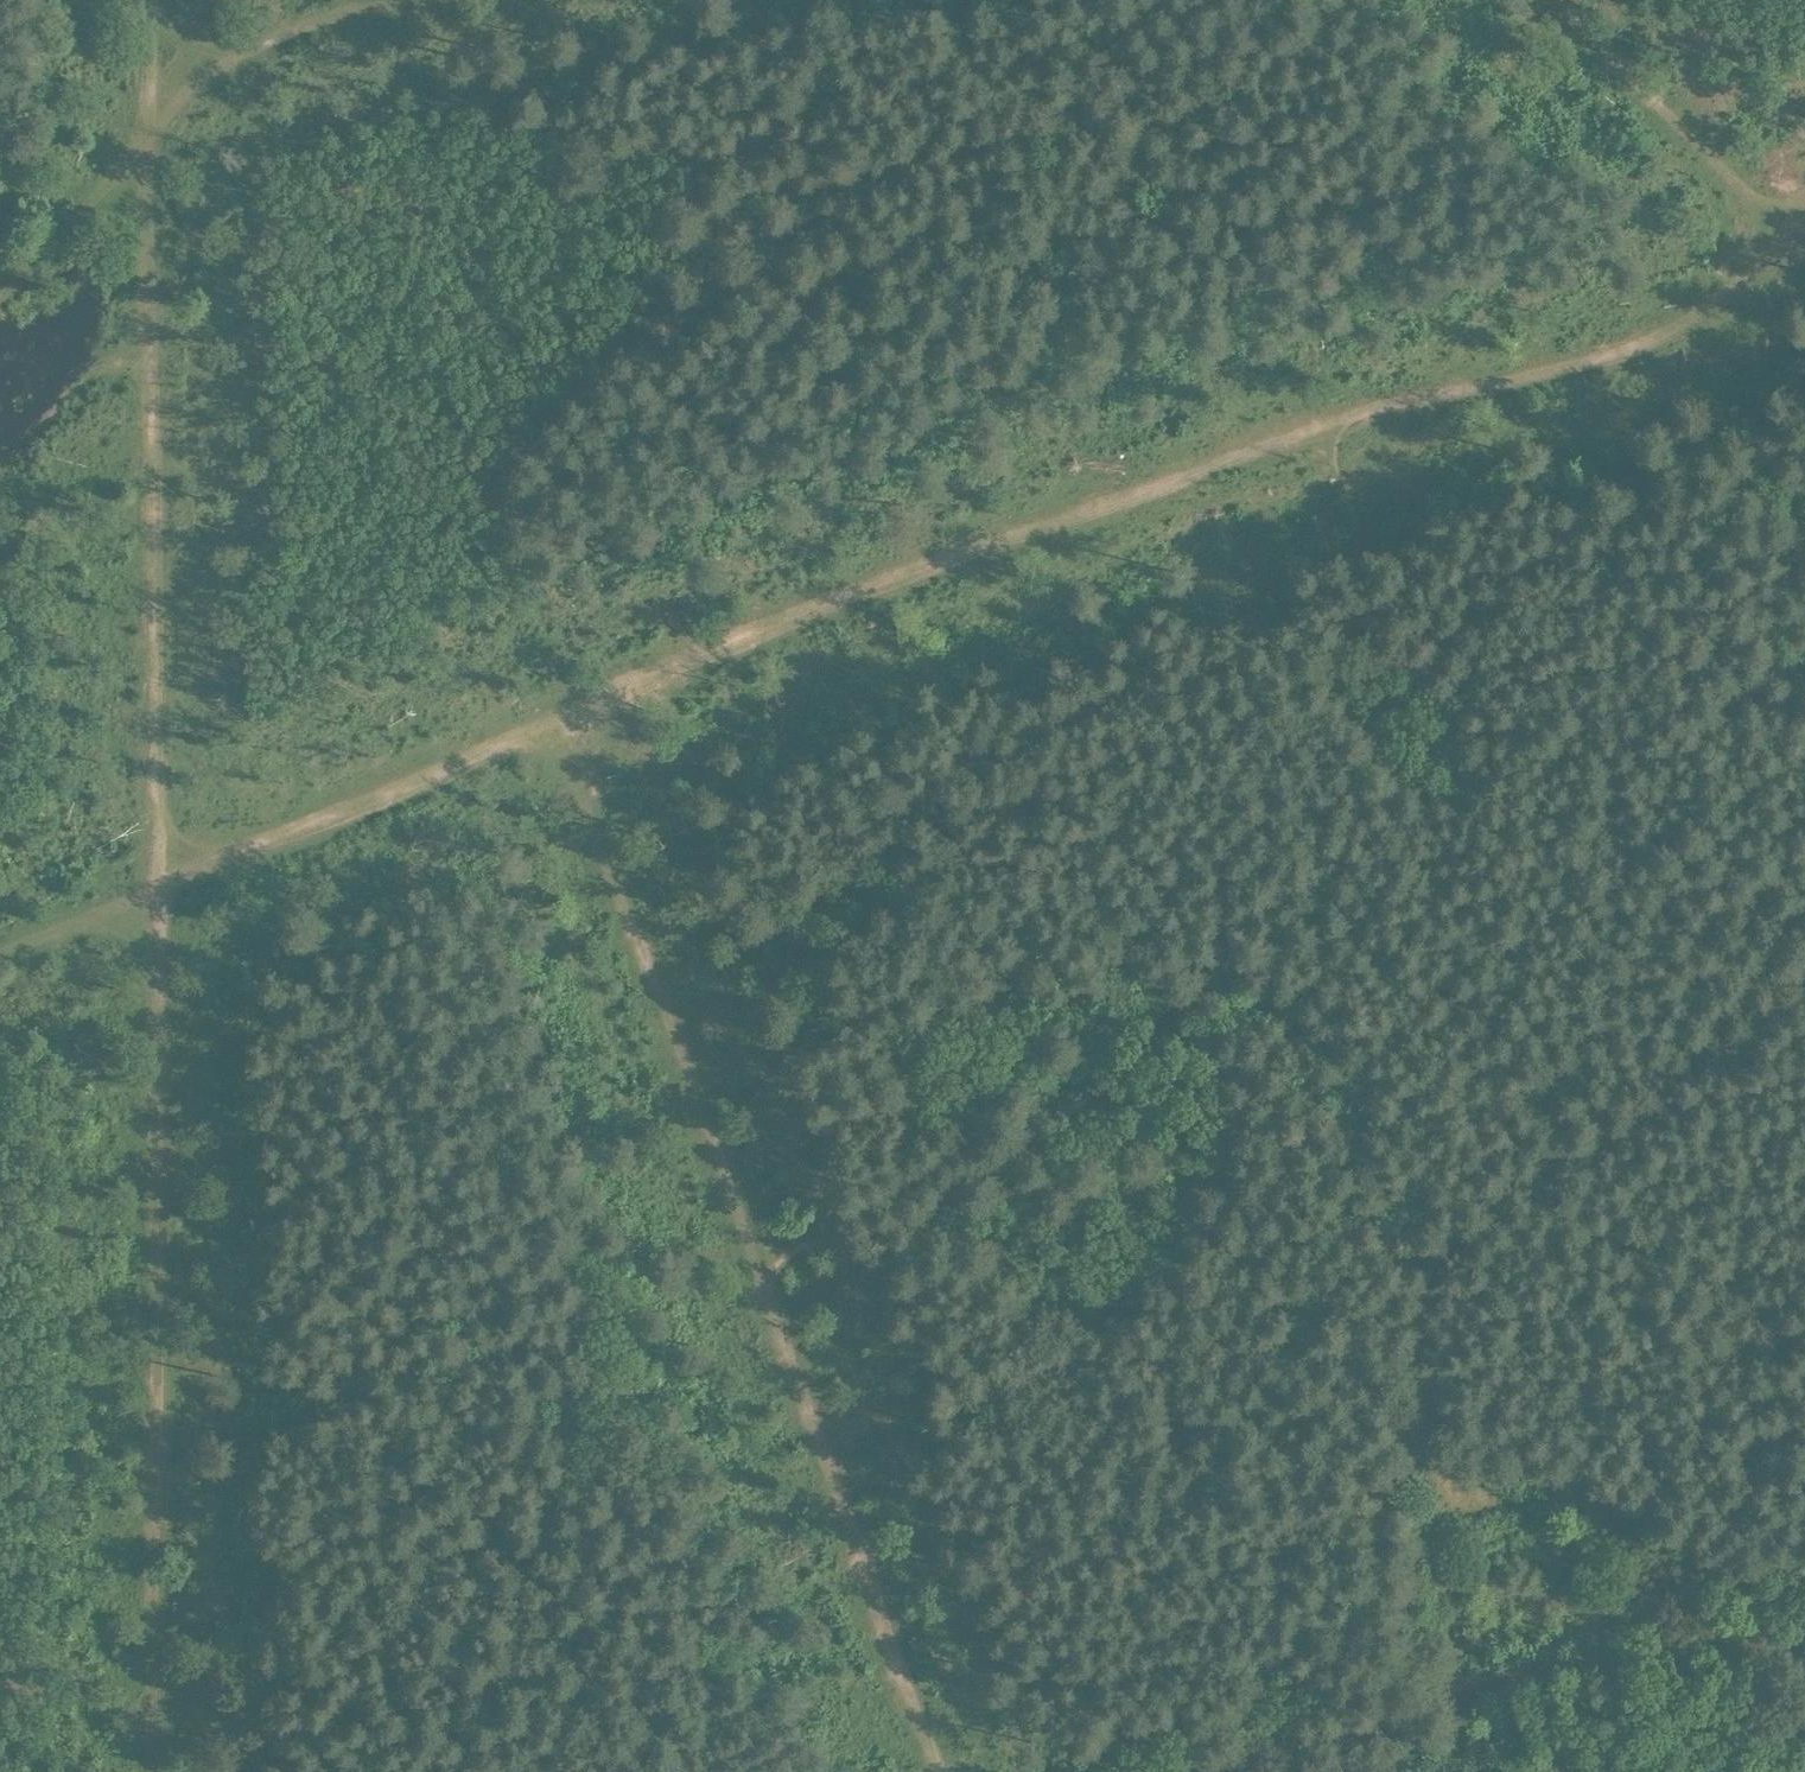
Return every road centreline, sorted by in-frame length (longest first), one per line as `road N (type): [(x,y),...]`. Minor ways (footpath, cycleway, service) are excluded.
road 1 (track): [(152,1771),(153,889),(958,548),(1329,428)]
road 2 (track): [(749,1244),(552,718)]
road 3 (track): [(749,1244),(936,1771)]
road 4 (track): [(1791,236),(1740,295),(1634,339),(1329,428)]
road 5 (track): [(1548,0),(1791,236),(1804,219)]
road 6 (track): [(1172,1771),(1461,1677)]
road 7 (track): [(138,140),(259,39),(192,37),(145,1)]
road 8 (track): [(153,889),(0,950)]
road 9 (track): [(259,39),(415,0)]

